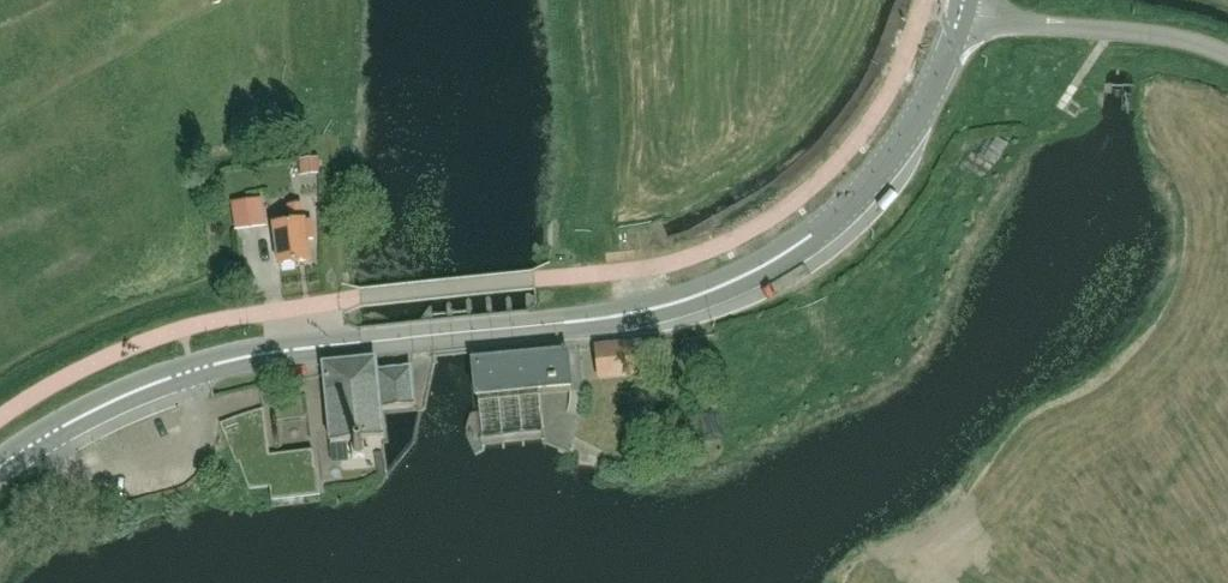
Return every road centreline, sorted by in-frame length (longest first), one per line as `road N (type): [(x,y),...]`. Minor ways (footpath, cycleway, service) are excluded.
road 1 (secondary): [(0,468),(93,409),(238,359),(616,317),(731,283),(839,216),(882,171),(922,106),(961,14)]
road 2 (unclassified): [(961,14),(1174,37),(1227,55)]

